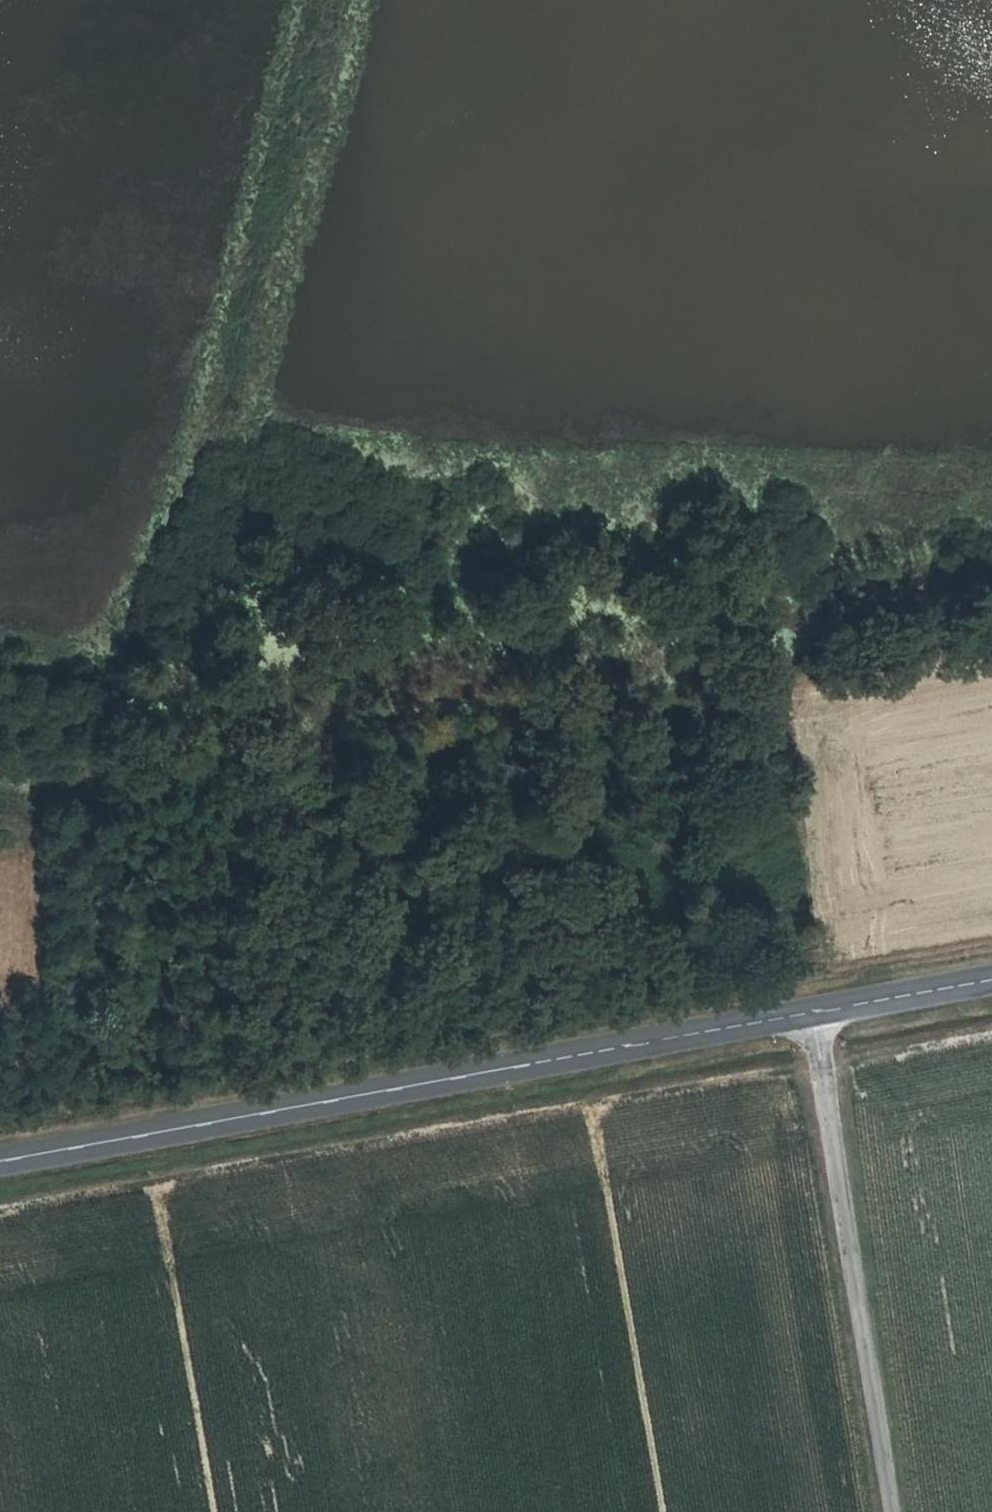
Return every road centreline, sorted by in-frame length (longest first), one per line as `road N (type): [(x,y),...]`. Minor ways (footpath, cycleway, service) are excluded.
road 1 (secondary): [(0,1162),(815,1016)]
road 2 (unclassified): [(893,1511),(815,1016)]
road 3 (secondary): [(815,1016),(991,983)]

